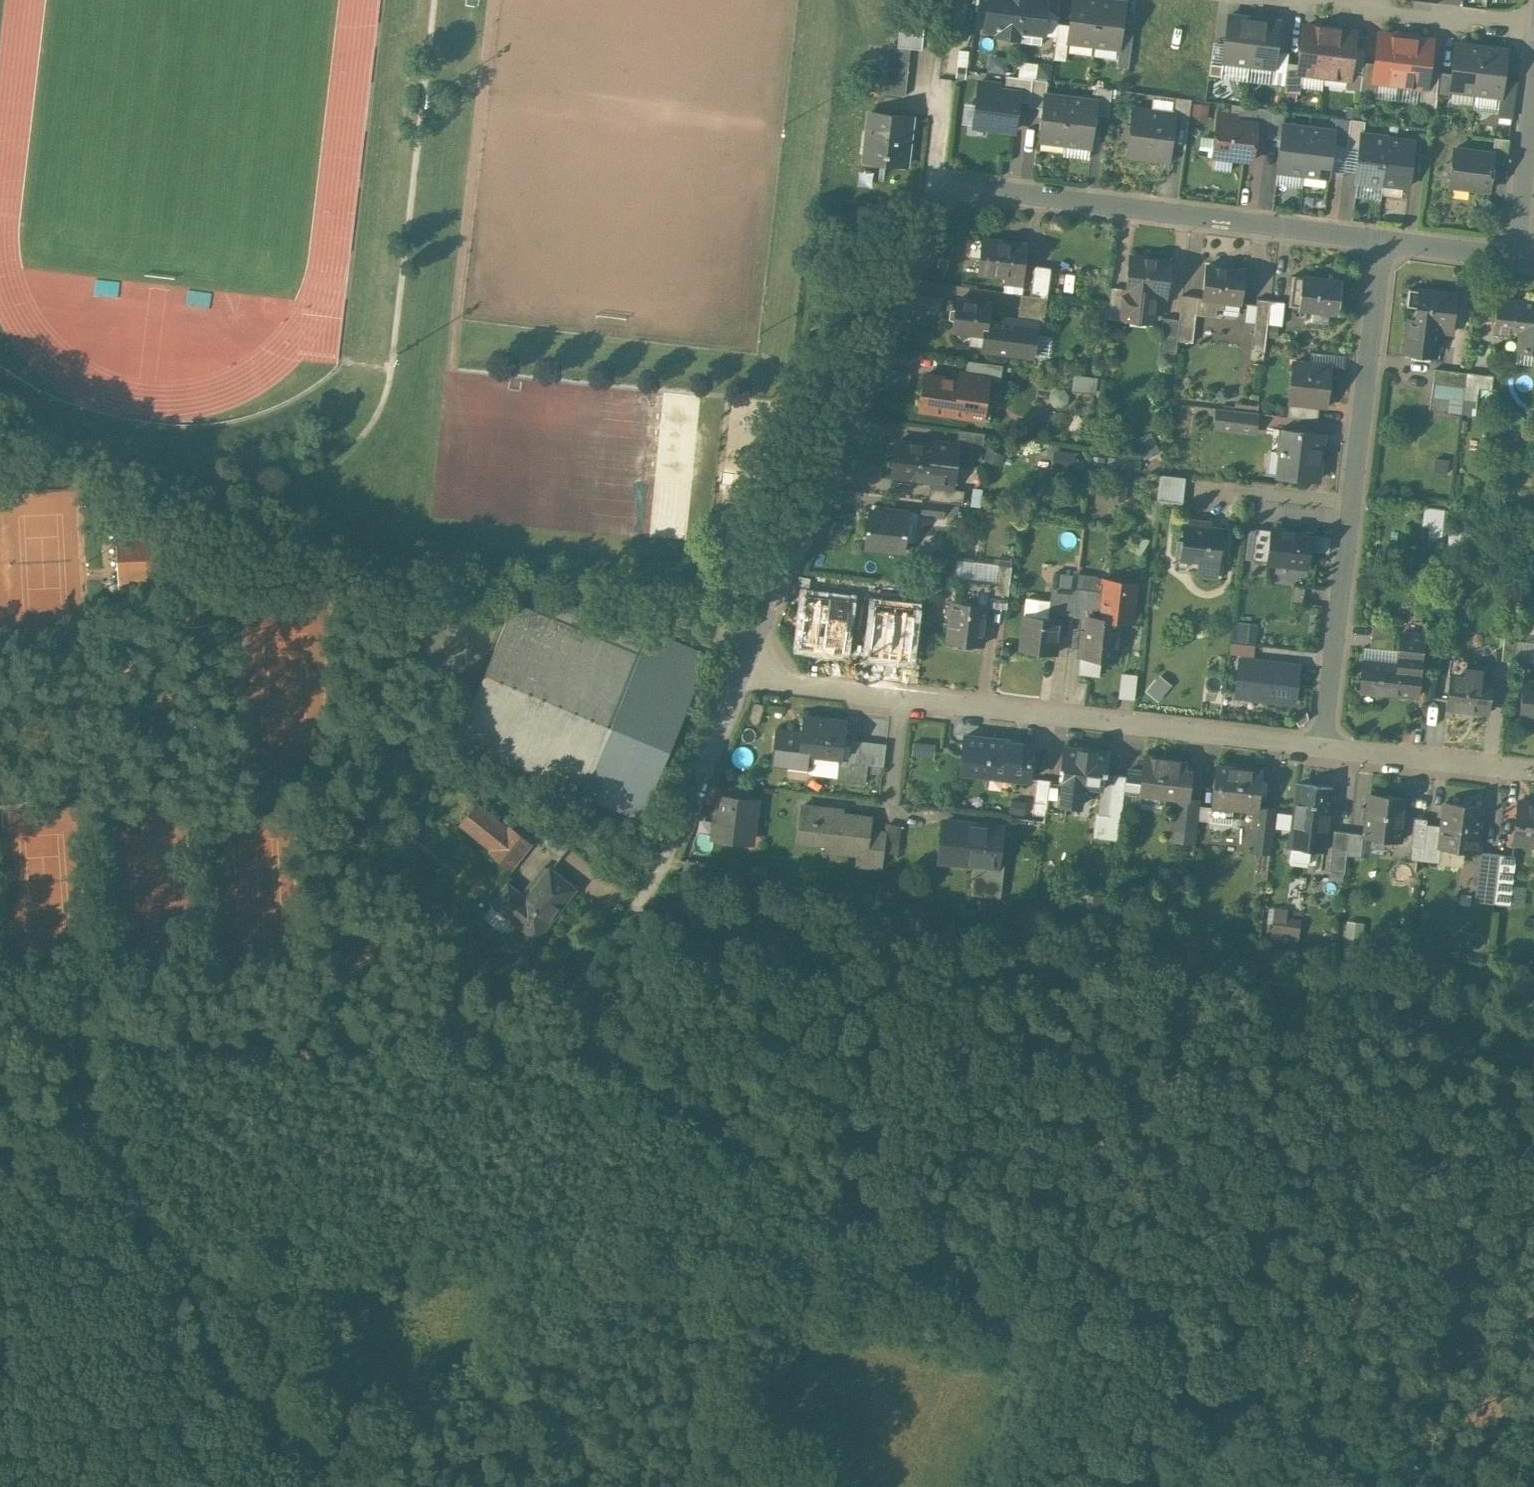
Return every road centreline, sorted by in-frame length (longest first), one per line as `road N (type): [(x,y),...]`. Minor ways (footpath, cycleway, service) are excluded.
road 1 (track): [(0,1018),(590,1043),(913,1231)]
road 2 (track): [(128,1204),(196,1226),(555,1215),(913,1231)]
road 3 (track): [(913,1231),(1028,1296),(1331,1439),(1461,1486)]
road 4 (residential): [(747,666),(788,682),(1322,745)]
road 5 (track): [(314,1486),(128,1204),(58,1022)]
road 6 (residential): [(747,666),(939,188)]
road 7 (residential): [(1322,745),(1382,238)]
road 8 (residential): [(939,188),(1382,238)]
road 9 (residential): [(647,915),(747,666)]
road 10 (residential): [(1282,0),(1533,29)]
road 11 (residential): [(1322,745),(1533,770)]
road 12 (residential): [(939,188),(959,0)]
road 13 (residential): [(1515,254),(1533,100)]
road 14 (track): [(1226,1387),(1135,1486)]
road 15 (residential): [(1382,238),(1515,254)]

